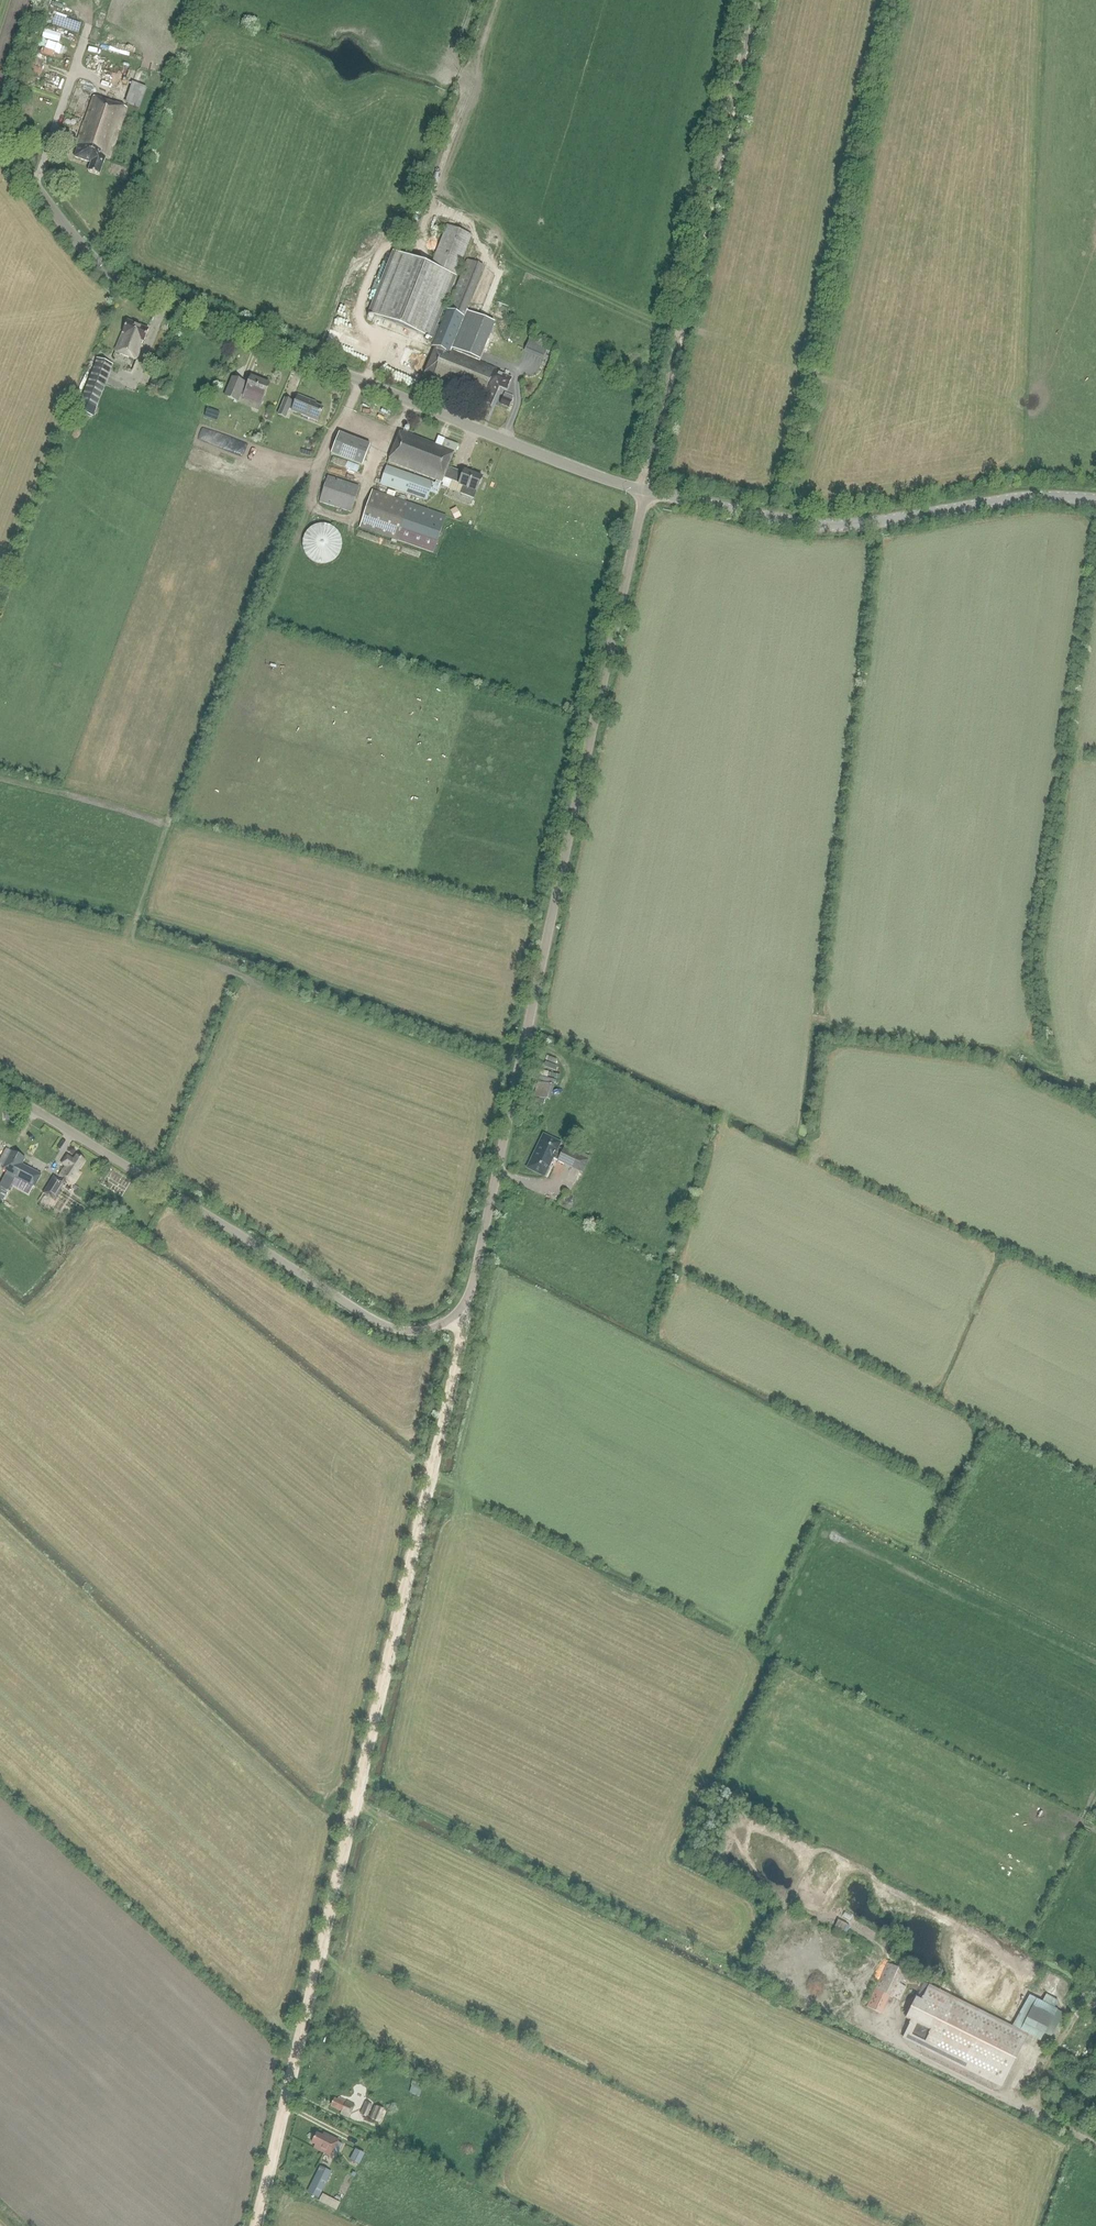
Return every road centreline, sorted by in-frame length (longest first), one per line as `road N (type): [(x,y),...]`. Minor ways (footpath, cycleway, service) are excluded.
road 1 (tertiary): [(0,1088),(374,1320),(412,1331),(448,1322),(472,1287),(647,491)]
road 2 (track): [(457,1313),(458,1345),(258,2225)]
road 3 (tertiary): [(647,491),(127,283),(84,250),(0,143)]
road 4 (track): [(752,0),(638,489)]
road 5 (tertiary): [(1095,500),(1030,497),(841,525),(647,491)]

